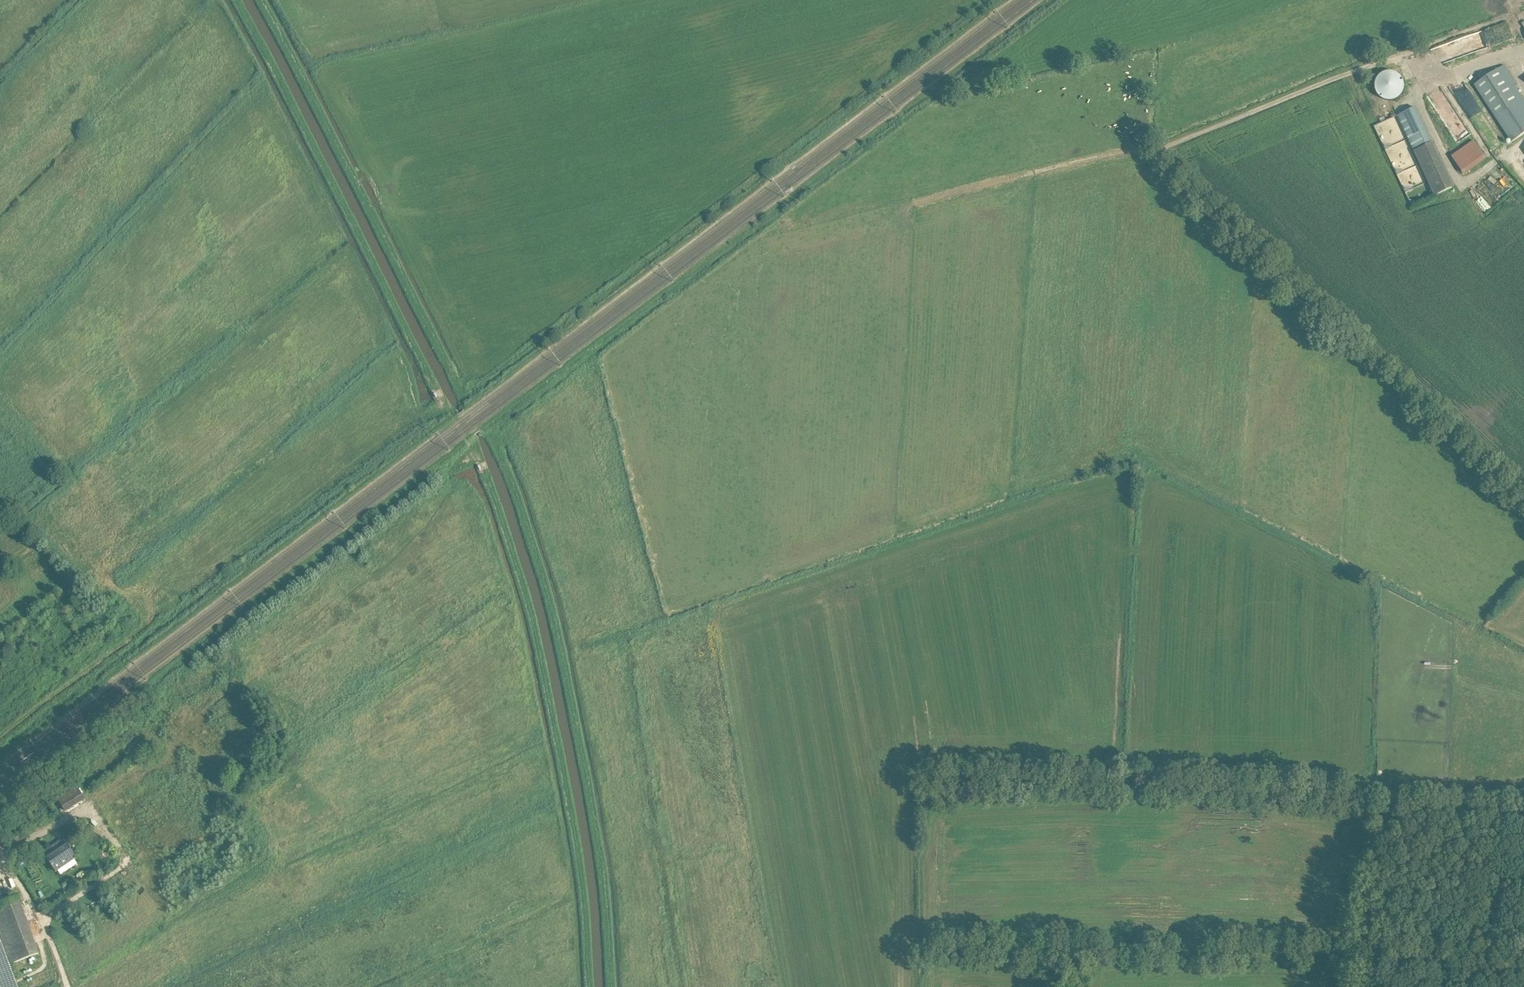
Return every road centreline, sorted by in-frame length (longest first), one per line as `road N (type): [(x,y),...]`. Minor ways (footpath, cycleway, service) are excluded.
road 1 (track): [(0,730),(145,625)]
road 2 (track): [(68,986),(2,849)]

